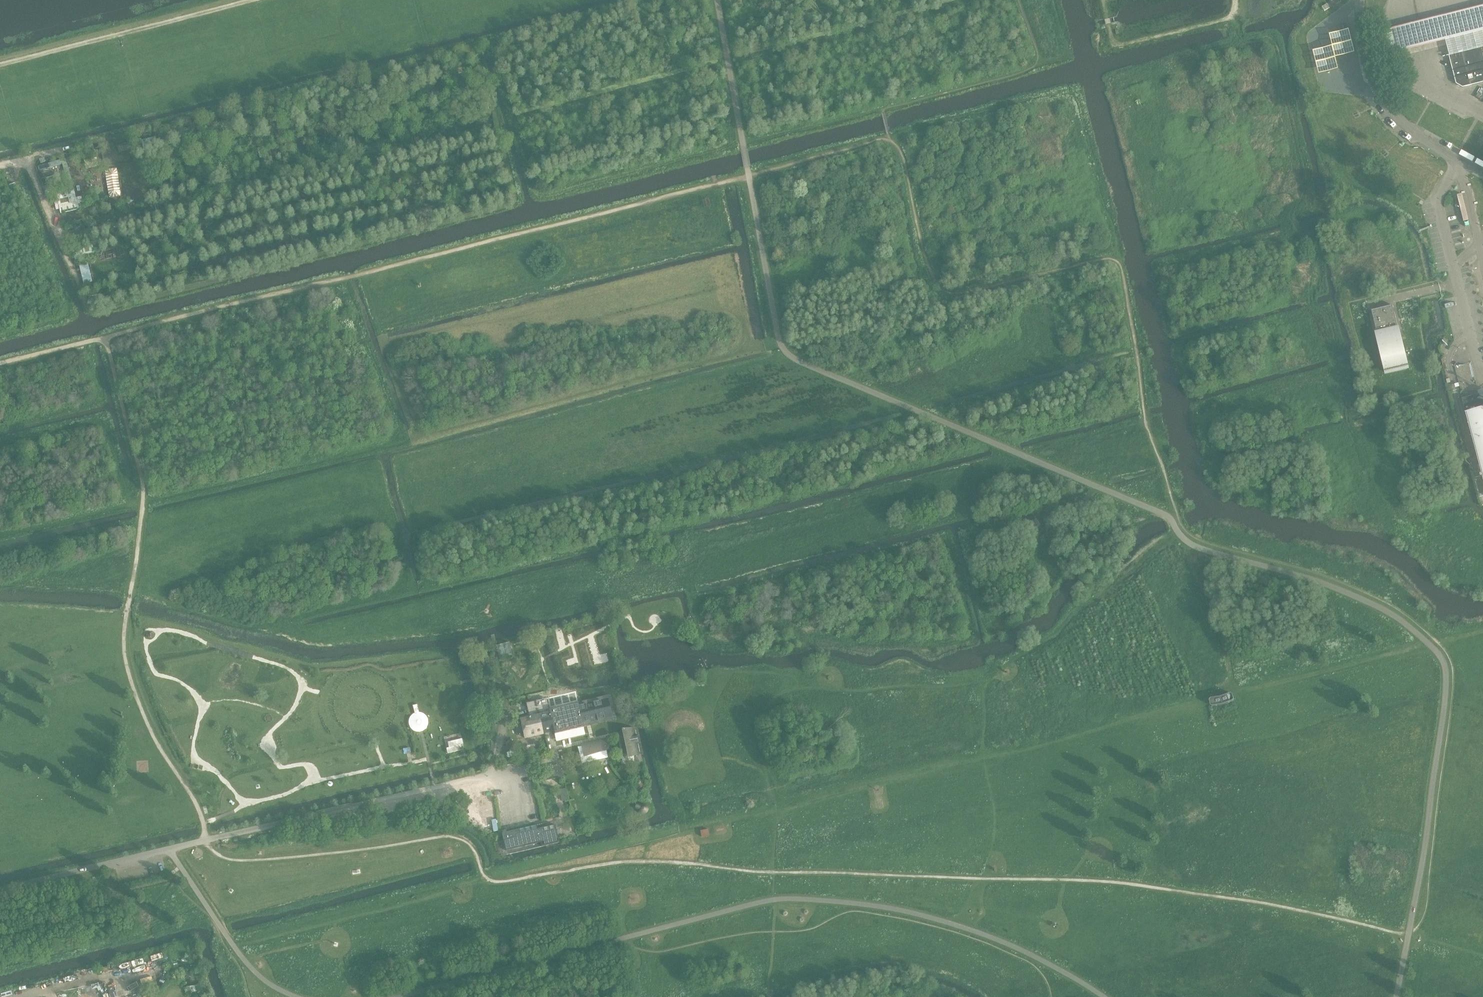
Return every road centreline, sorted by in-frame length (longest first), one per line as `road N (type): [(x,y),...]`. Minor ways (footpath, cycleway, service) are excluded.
road 1 (unclassified): [(0,891),(205,841)]
road 2 (track): [(78,281),(30,160),(0,167)]

